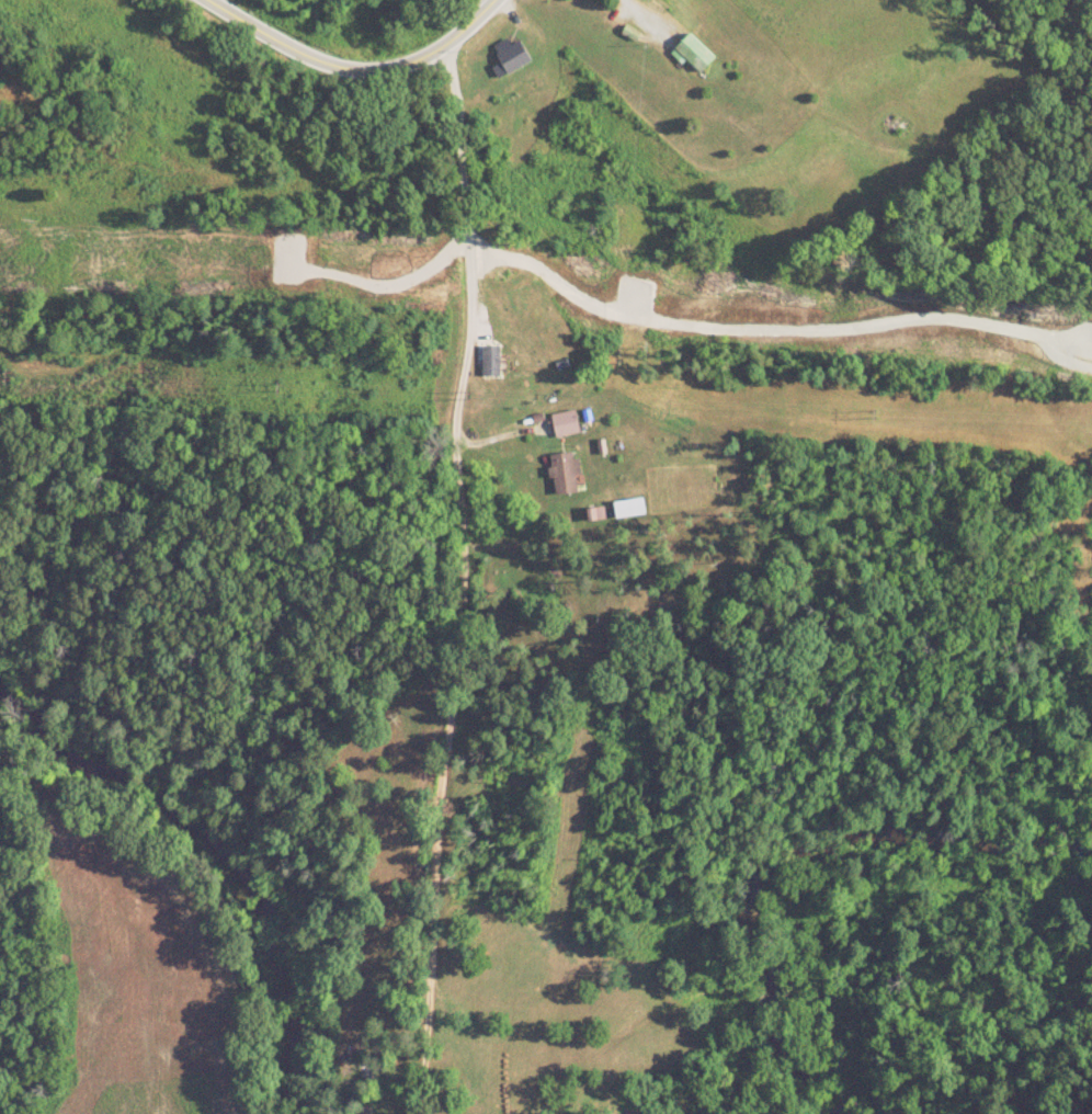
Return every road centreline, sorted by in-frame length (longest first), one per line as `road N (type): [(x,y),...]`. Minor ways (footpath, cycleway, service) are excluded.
road 1 (residential): [(424,1113),(421,973),(466,538),(457,398),(471,263),(468,156),(444,52)]
road 2 (secondary): [(208,0),(292,50),(375,68),(444,52),(500,0)]

